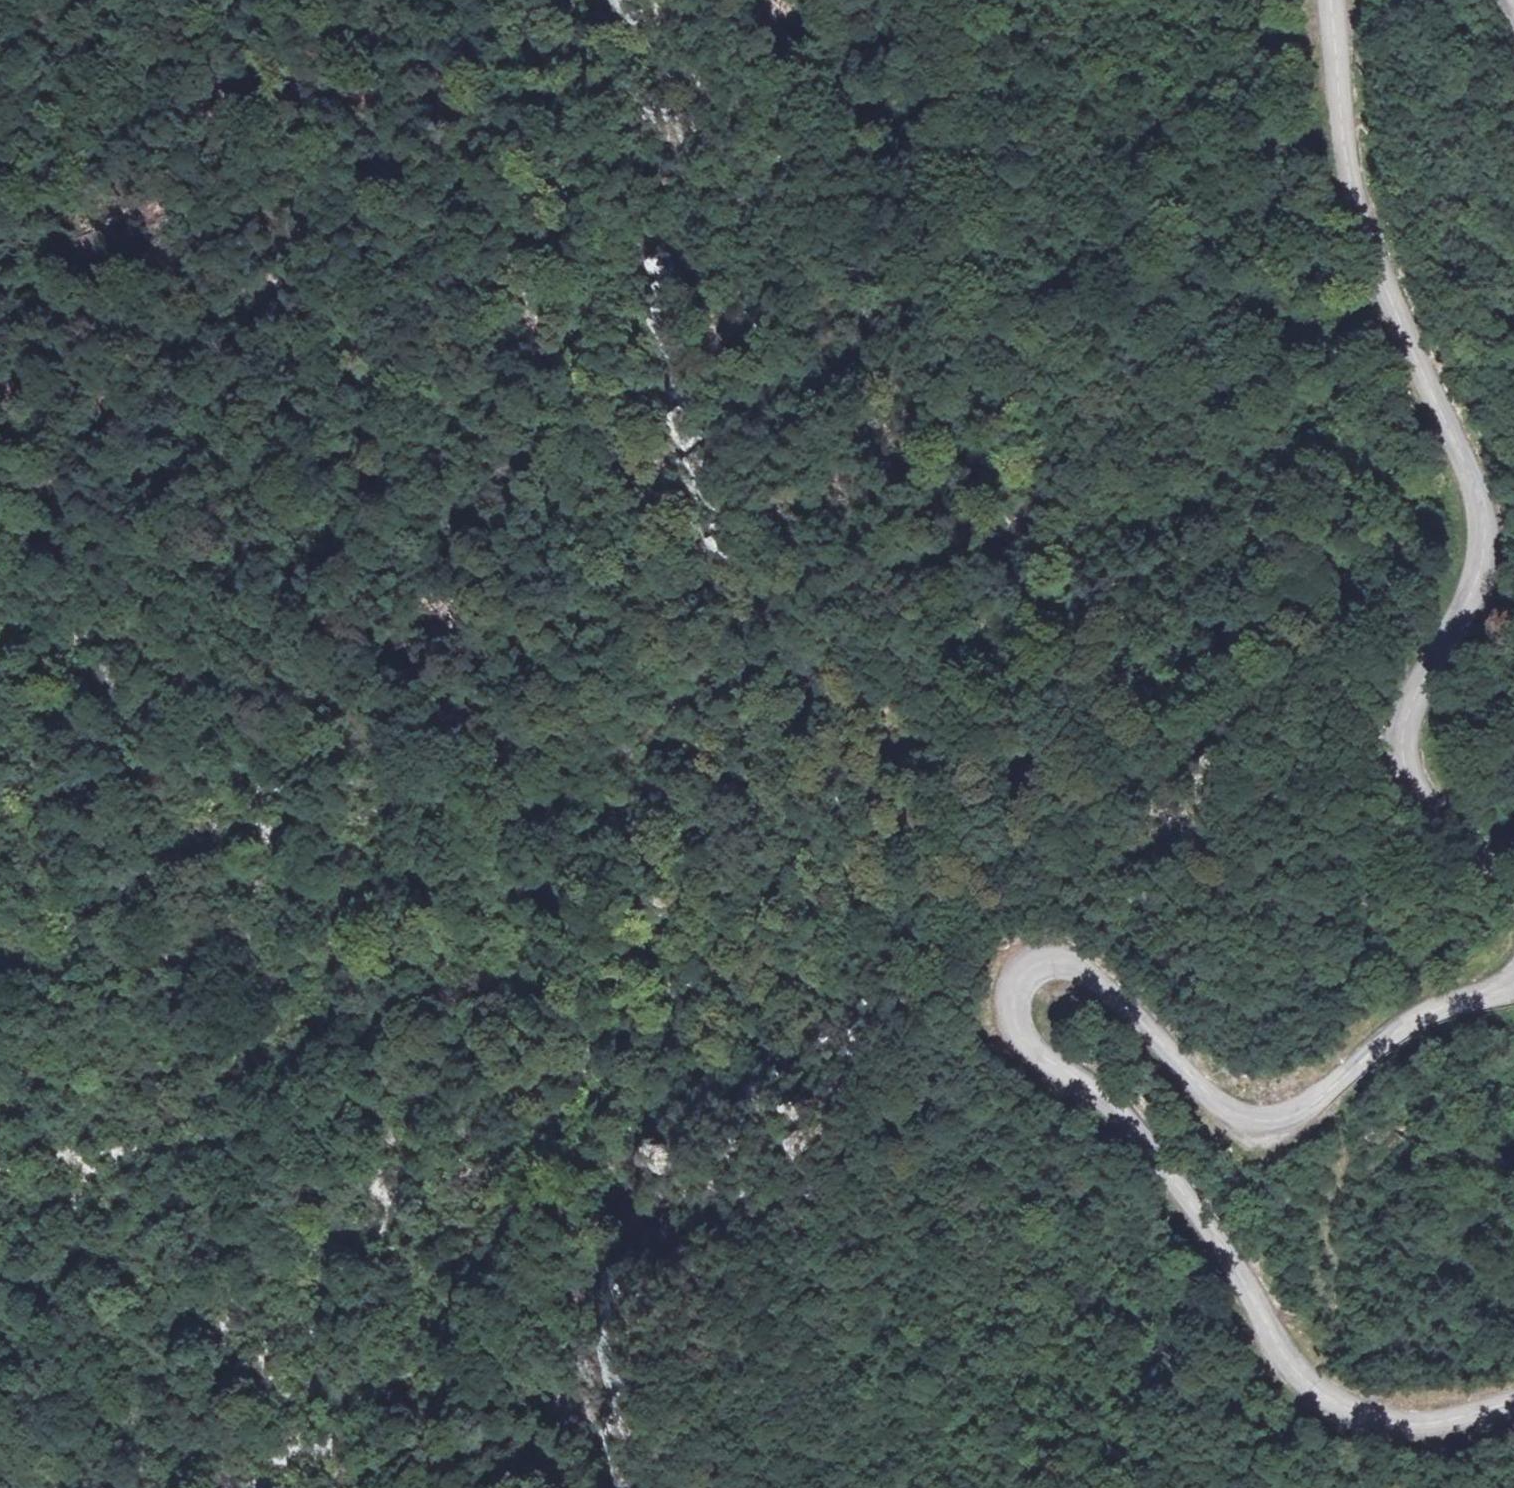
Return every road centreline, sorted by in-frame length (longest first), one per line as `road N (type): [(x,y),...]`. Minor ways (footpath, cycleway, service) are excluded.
road 1 (tertiary): [(1513,1406),(1404,1427),(1347,1415),(1323,1399),(1276,1352),(1215,1234),(1132,1125),(1011,1040),(997,1005),(1007,979),(1026,965),(1068,967),(1115,1001),(1220,1112),(1270,1121),(1311,1102),(1420,1014),(1513,986)]
road 2 (tertiary): [(1513,891),(1473,839),(1415,791),(1401,763),(1402,721),(1417,679),(1485,573),(1487,522),(1361,228),(1344,161),(1328,0)]

